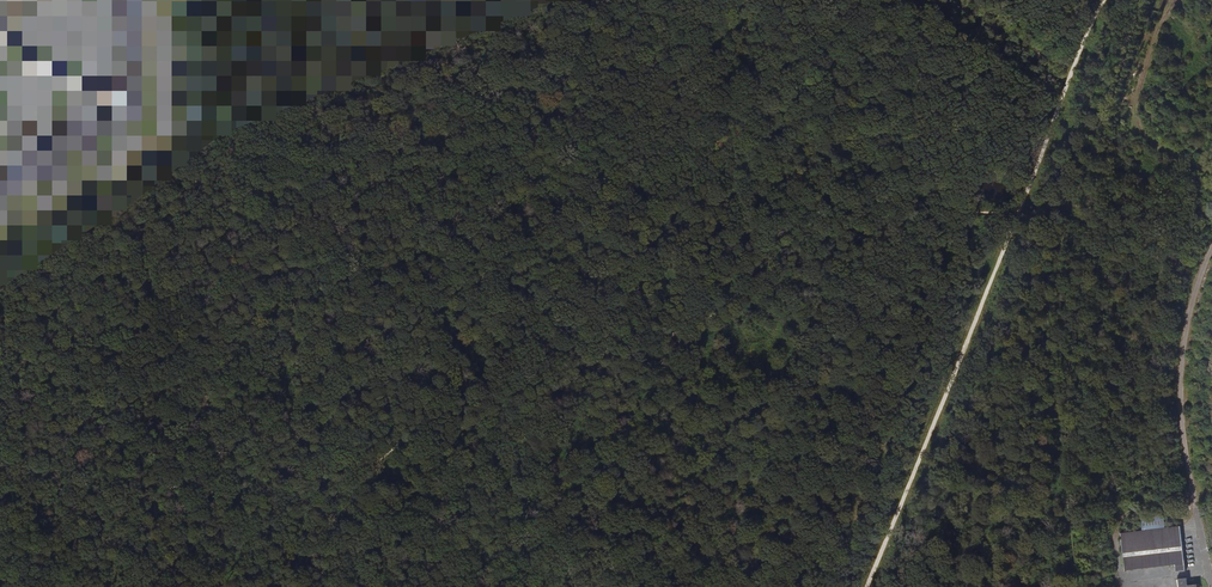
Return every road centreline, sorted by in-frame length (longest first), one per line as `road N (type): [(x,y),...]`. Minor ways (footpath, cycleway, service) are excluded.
road 1 (track): [(1025,199),(136,576),(136,586)]
road 2 (track): [(1104,0),(872,586)]
road 3 (track): [(730,586),(524,411)]

